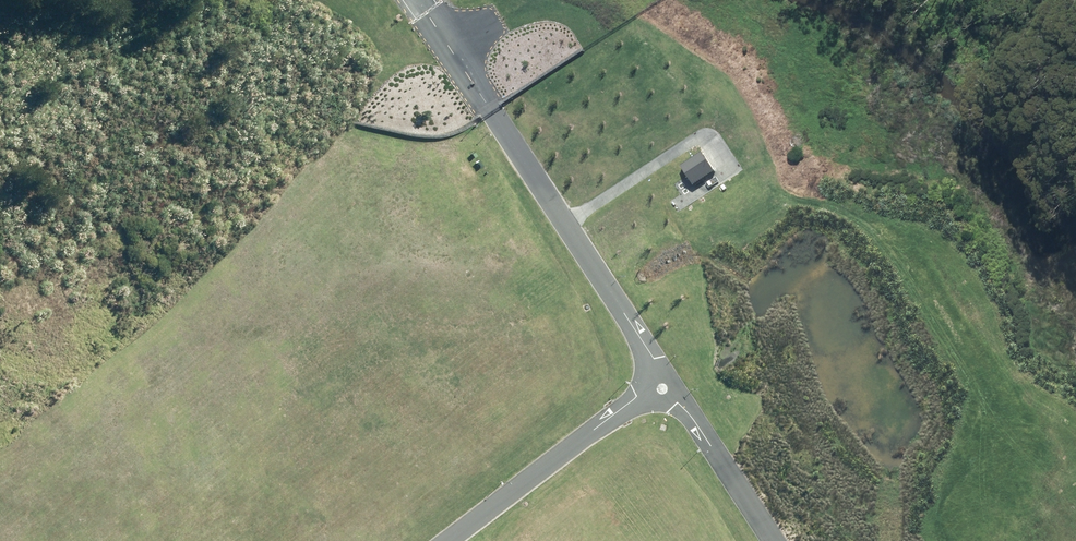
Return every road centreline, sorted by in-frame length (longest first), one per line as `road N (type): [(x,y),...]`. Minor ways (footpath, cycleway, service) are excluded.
road 1 (residential): [(493,109),(652,368)]
road 2 (track): [(562,231),(691,138),(708,139),(725,170),(679,201)]
road 3 (residential): [(644,399),(452,540)]
road 4 (residential): [(671,400),(765,540)]
road 5 (unclassified): [(420,0),(493,109)]

